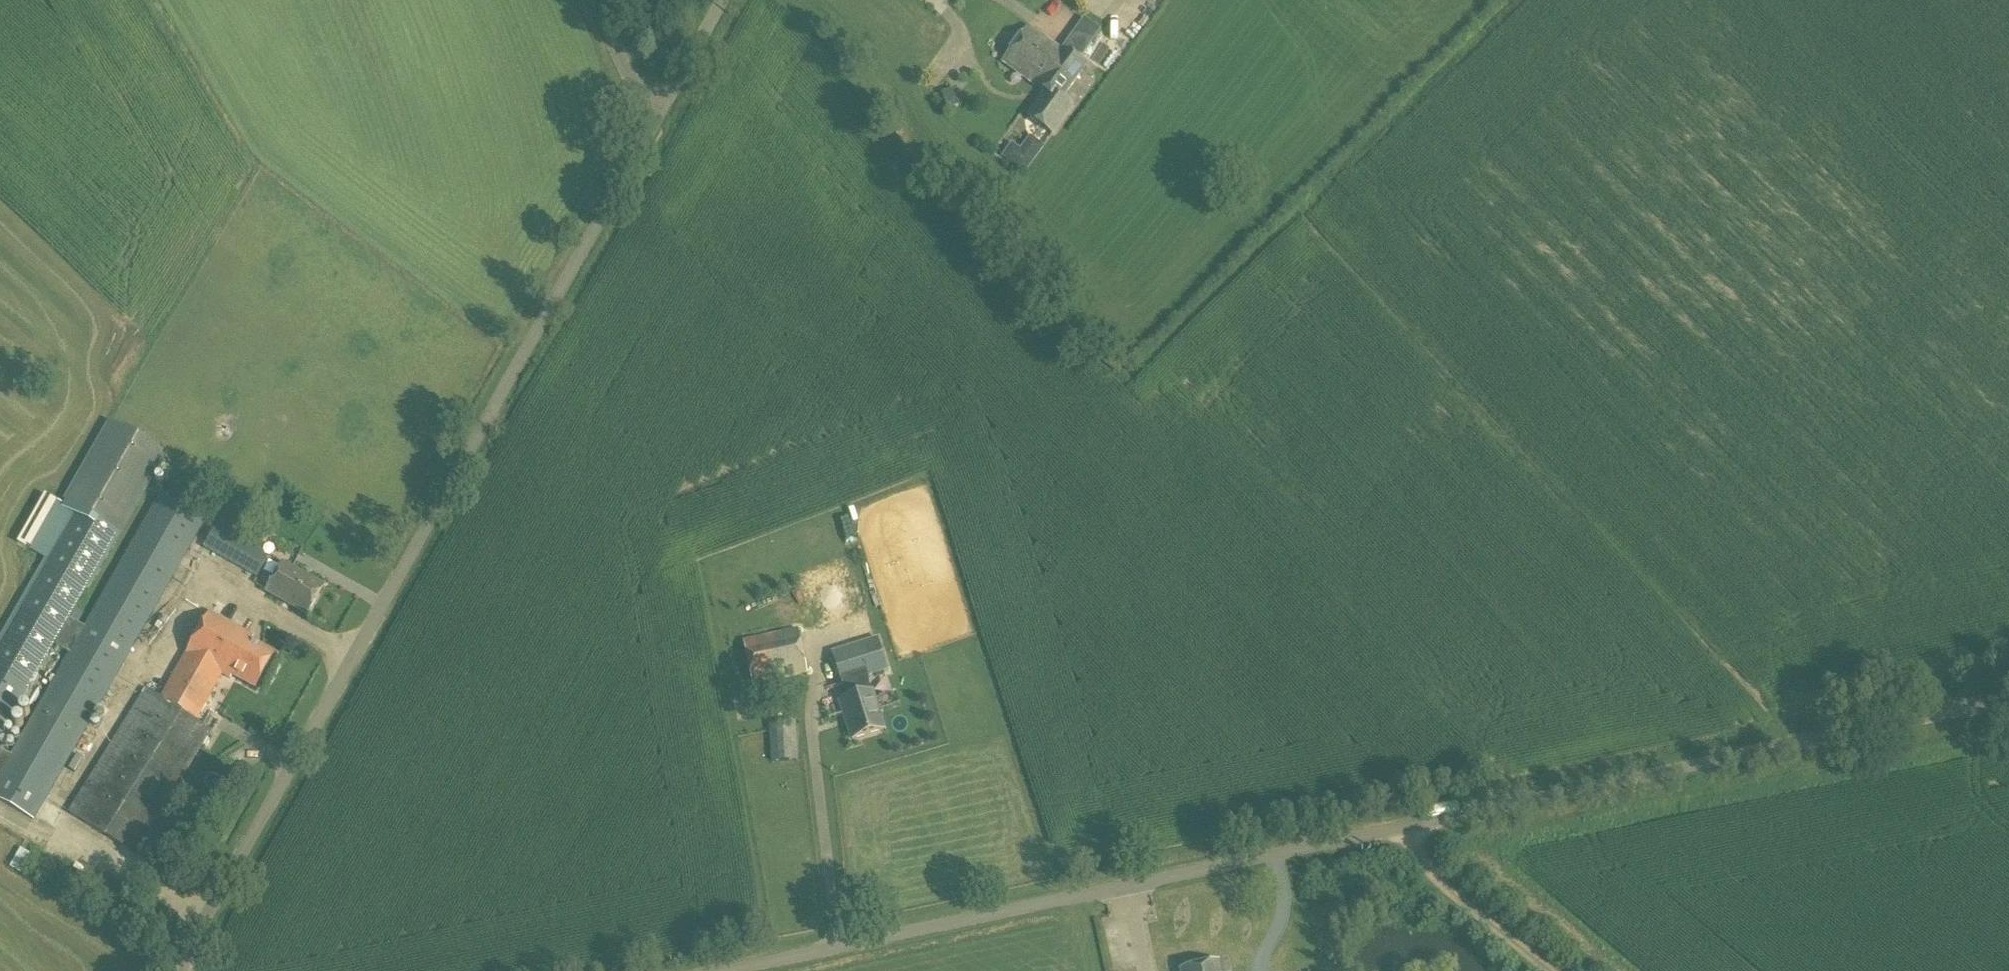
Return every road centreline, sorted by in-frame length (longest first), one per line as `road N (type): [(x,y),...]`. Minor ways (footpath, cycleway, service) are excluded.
road 1 (unclassified): [(717,970),(2008,696)]
road 2 (unclassified): [(181,970),(191,933),(650,111)]
road 3 (track): [(1409,824),(1440,880),(1547,970)]
road 4 (unclassified): [(650,111),(712,0)]
road 5 (unclassified): [(650,111),(601,0)]

